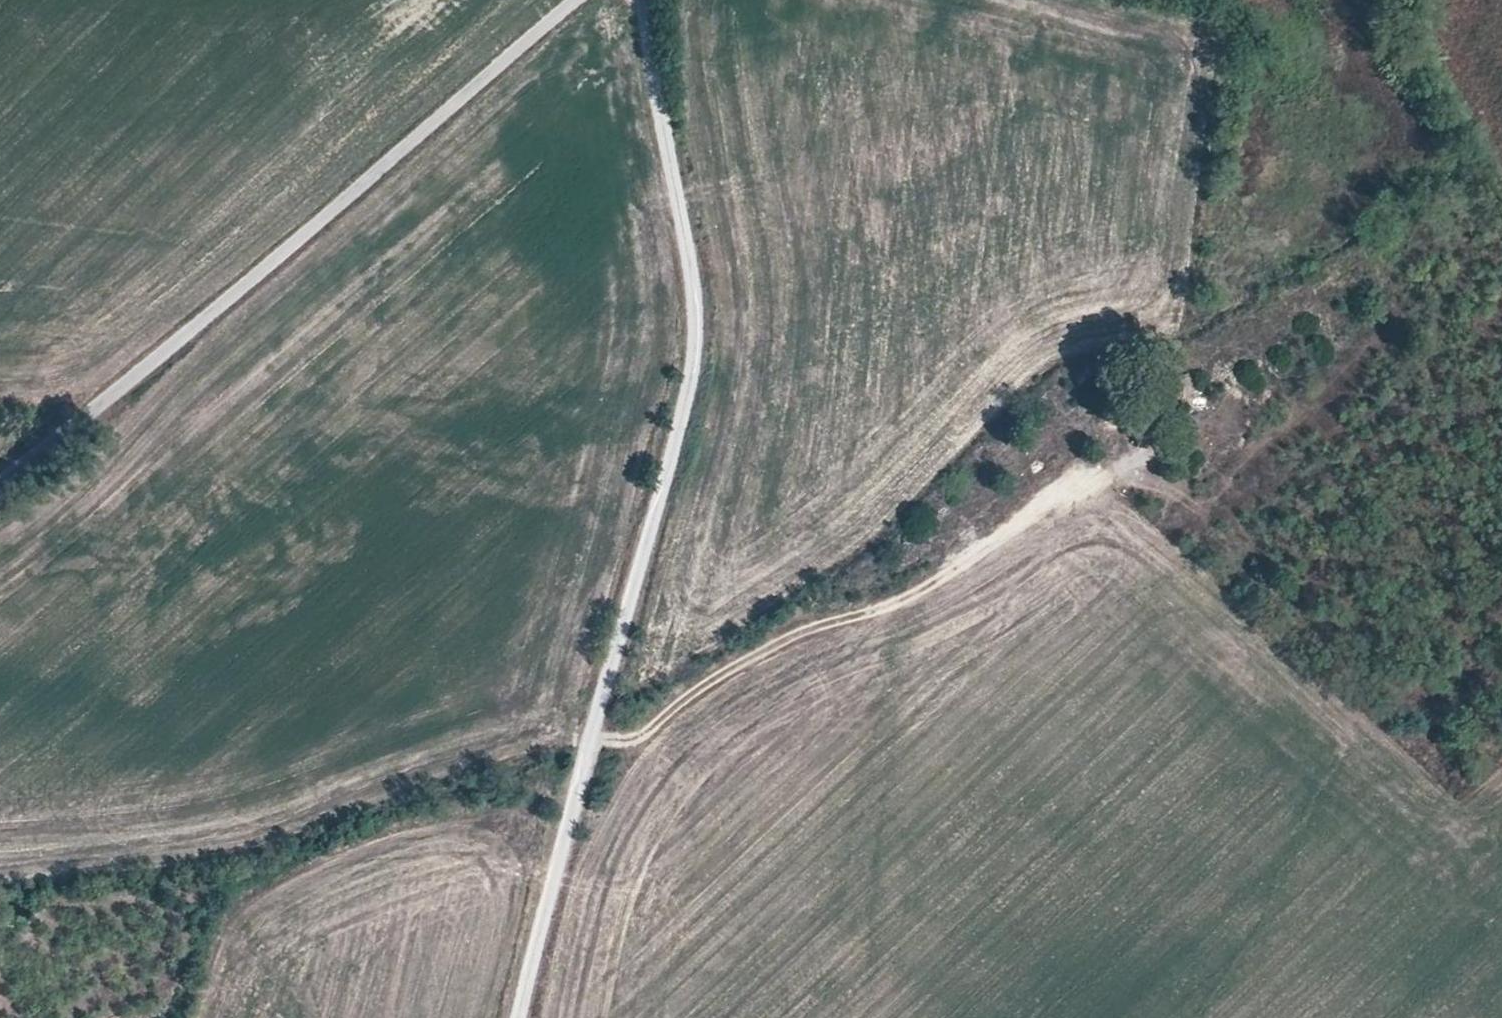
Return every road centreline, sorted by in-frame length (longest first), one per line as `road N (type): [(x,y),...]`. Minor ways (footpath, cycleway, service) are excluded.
road 1 (track): [(642,0),(706,323),(512,1017)]
road 2 (unclassified): [(0,483),(579,0)]

